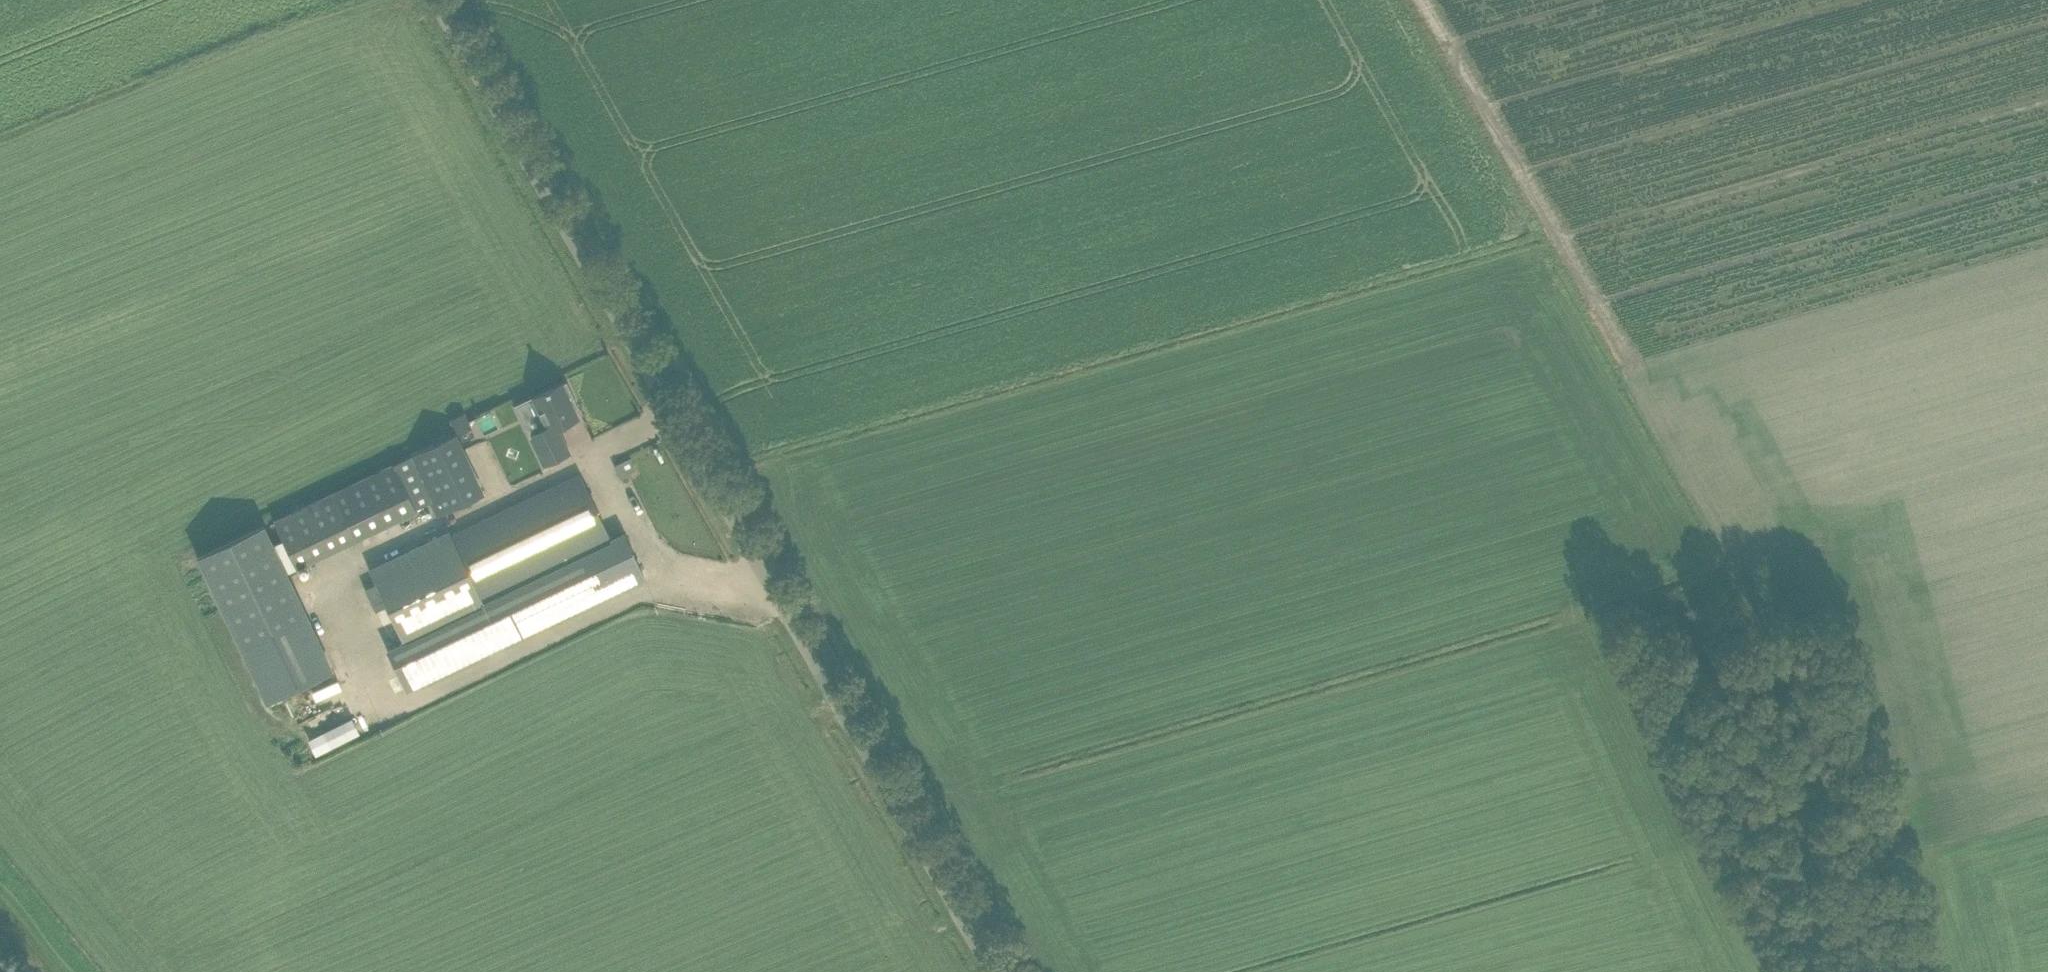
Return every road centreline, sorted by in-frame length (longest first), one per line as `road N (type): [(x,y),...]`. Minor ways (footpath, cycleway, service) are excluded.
road 1 (unclassified): [(990,971),(440,0)]

